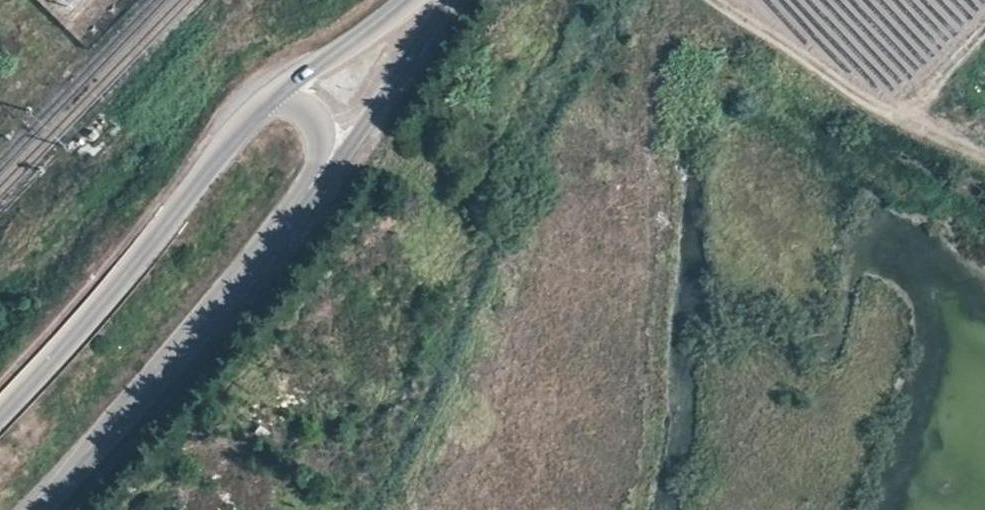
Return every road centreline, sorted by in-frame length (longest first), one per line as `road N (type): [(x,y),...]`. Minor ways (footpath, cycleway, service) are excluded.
road 1 (tertiary): [(258,111),(0,421)]
road 2 (tertiary): [(232,292),(337,170),(445,0)]
road 3 (track): [(716,0),(895,122),(984,32)]
road 4 (tertiary): [(34,509),(232,292)]
road 5 (tertiary): [(232,292),(303,182),(318,140),(316,124),(295,105),(279,101),(258,111)]
road 6 (tertiary): [(405,0),(258,111)]

